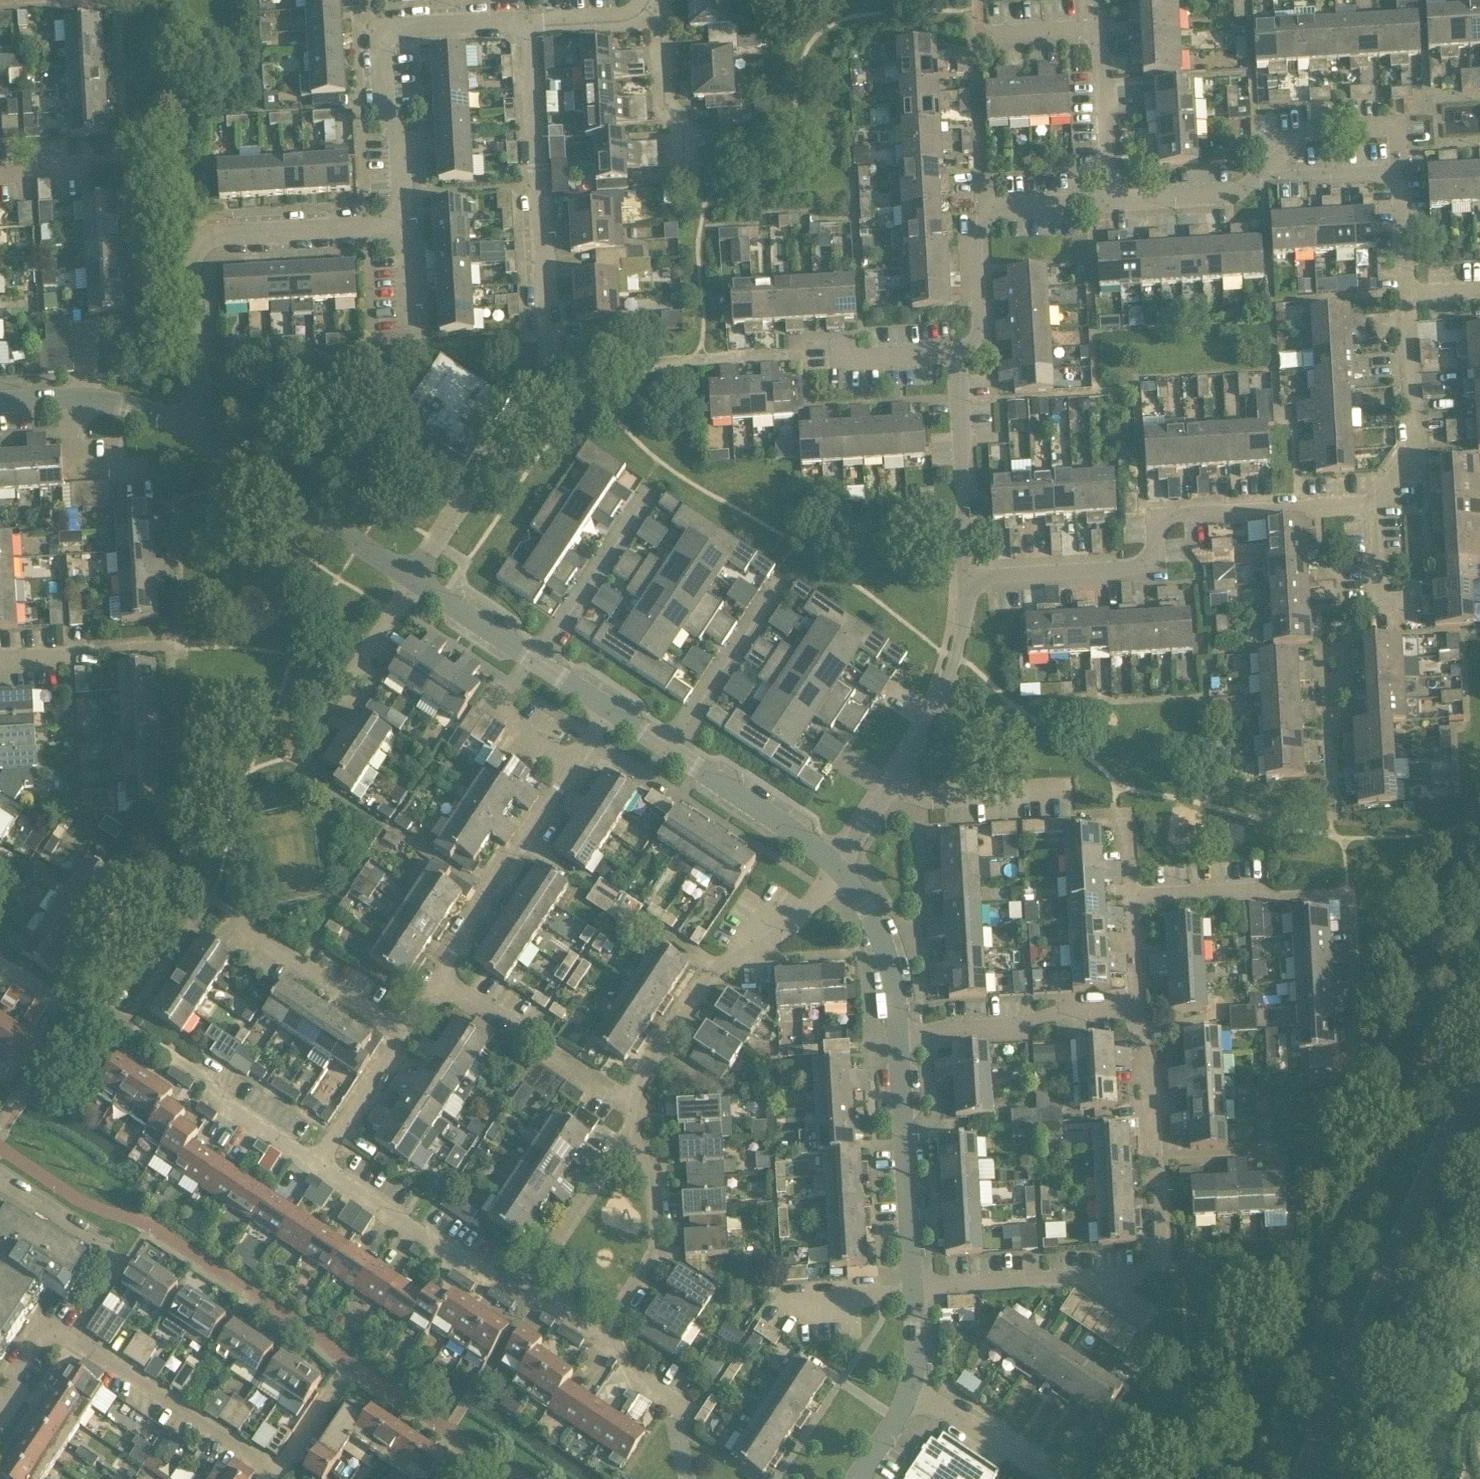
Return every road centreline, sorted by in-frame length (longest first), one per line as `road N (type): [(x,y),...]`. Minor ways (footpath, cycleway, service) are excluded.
road 1 (residential): [(412,580),(549,369),(530,25)]
road 2 (residential): [(965,580),(1133,571),(1155,554),(1157,516),(1369,505)]
road 3 (secondary): [(1303,1478),(1479,1077)]
road 4 (residential): [(1129,904),(1350,892),(1360,1075)]
road 5 (residential): [(185,428),(197,394),(198,246),(217,236),(404,226)]
road 6 (residential): [(314,1164),(221,1108),(196,1073),(128,1027),(75,1008),(0,961)]
road 7 (residential): [(1077,1278),(1138,1274),(1158,1258),(1161,1244),(1151,1081),(1134,1002)]
road 8 (residential): [(404,226),(399,140),(385,108),(385,32),(530,25)]
road 9 (residential): [(412,580),(185,428)]
road 10 (residential): [(996,32),(1080,29),(1099,40),(1111,202)]
road 11 (residential): [(437,981),(577,766)]
road 12 (residential): [(914,1288),(898,1036)]
road 13 (residential): [(525,1287),(487,1276),(314,1164)]
road 14 (residential): [(634,1105),(437,981)]
road 15 (residential): [(280,1472),(87,1343)]
road 16 (residential): [(74,1334),(122,1261),(0,1184)]
road 17 (residential): [(1369,505),(1405,472),(1415,446),(1406,293)]
road 18 (residential): [(603,1336),(657,1248),(650,1160),(627,1138)]
road 19 (residential): [(895,780),(942,700),(964,618),(965,580)]
road 20 (residential): [(404,1031),(224,917)]
road 21 (residential): [(537,662),(654,489)]
road 22 (residential): [(672,750),(784,577)]
road 23 (residential): [(836,871),(672,750)]
road 24 (residential): [(1399,170),(1397,127),(1309,132),(1263,177)]
road 25 (residential): [(895,780),(953,799),(1080,794)]
road 26 (residential): [(186,645),(0,658)]
road 27 (residential): [(686,180),(682,129),(664,106),(659,27),(643,9)]
road 28 (residential): [(898,1036),(884,943),(836,871)]
road 29 (residential): [(525,1287),(627,1138)]
road 30 (residential): [(1134,1002),(961,1031)]
road 31 (residential): [(910,1389),(1053,1478)]
road 32 (residential): [(314,1164),(404,1031)]
road 33 (residential): [(713,968),(788,929),(836,871)]
road 34 (residential): [(634,1105),(713,968)]
road 35 (residential): [(1263,177),(1230,195),(1111,202)]
road 36 (residential): [(537,662),(412,580)]
road 37 (residential): [(989,218),(975,251),(977,334),(957,353)]
road 38 (residential): [(957,353),(839,359),(837,337)]
road 39 (residential): [(1399,170),(1263,177)]
road 40 (residential): [(280,1472),(350,1366)]
road 41 (residential): [(1111,202),(1013,208),(989,218)]
road 42 (residential): [(345,684),(412,580)]
road 43 (residential): [(1406,293),(1399,170)]
road 44 (residential): [(695,1415),(643,1383),(603,1336)]
road 45 (residential): [(411,347),(404,226)]

